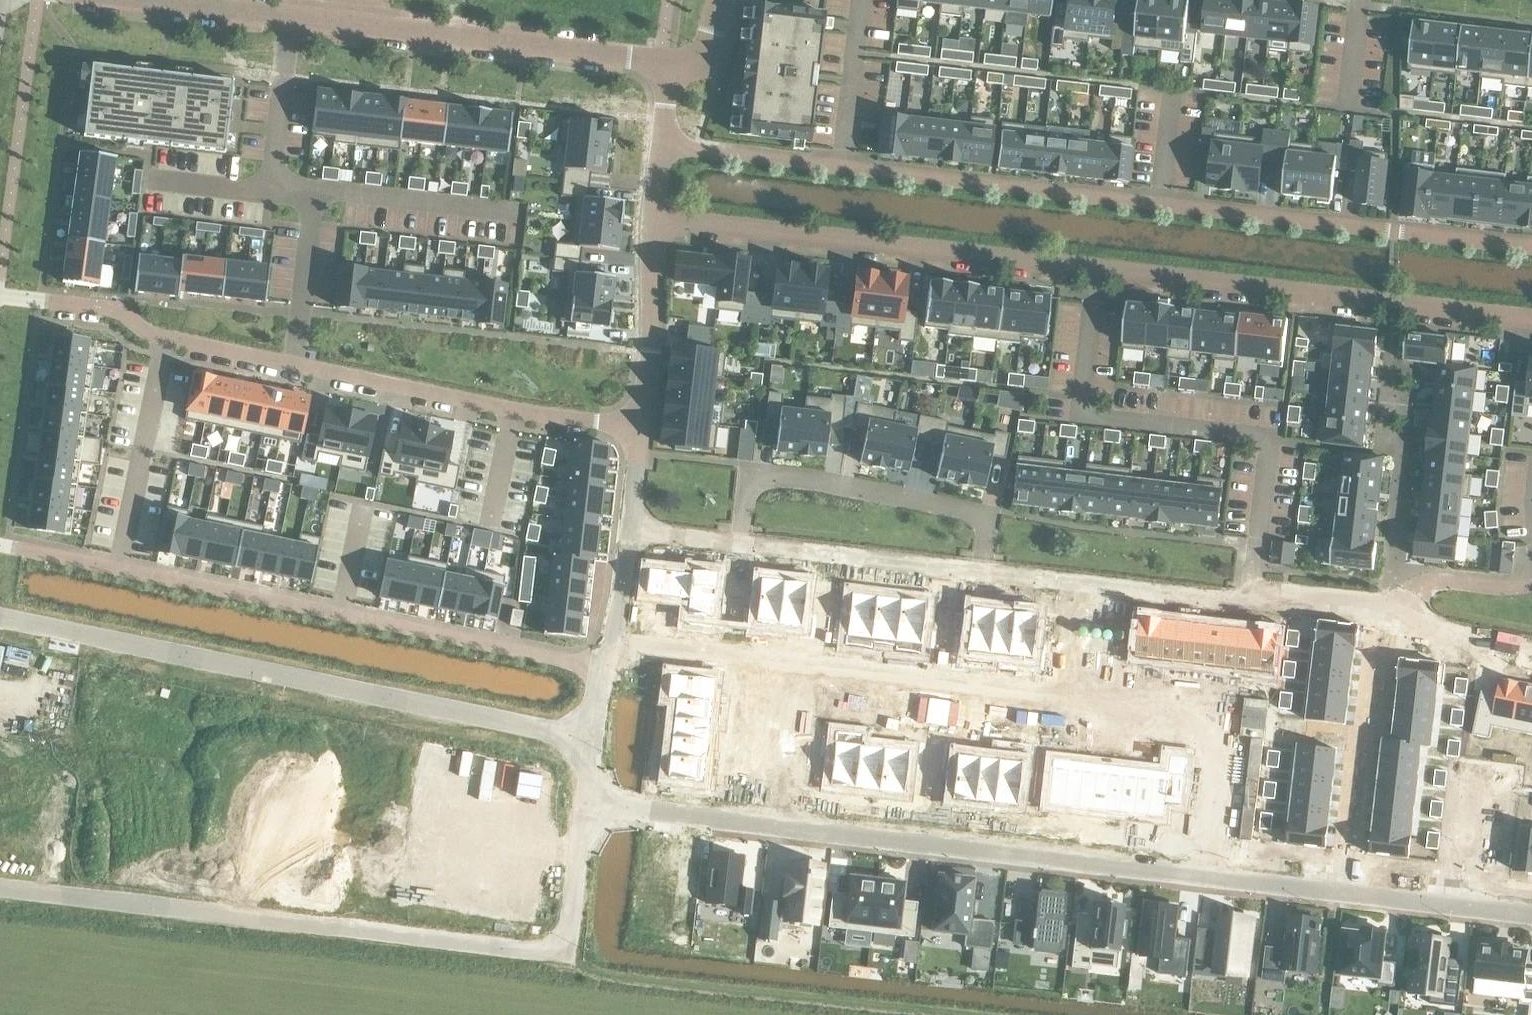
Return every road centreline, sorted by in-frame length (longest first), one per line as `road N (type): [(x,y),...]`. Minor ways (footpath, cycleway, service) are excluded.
road 1 (residential): [(584,803),(1531,916)]
road 2 (residential): [(663,146),(1531,246)]
road 3 (residential): [(657,218),(1396,301)]
road 4 (residential): [(0,888),(542,949),(571,923),(584,803)]
road 5 (residential): [(0,292),(127,313),(168,341),(639,431)]
road 6 (residential): [(606,666),(0,543)]
road 7 (residential): [(592,740),(0,617)]
road 8 (residential): [(672,60),(174,0)]
road 9 (residential): [(980,572),(1224,600),(1274,590),(1384,604)]
road 10 (residential): [(1396,301),(1384,439),(1401,450),(1384,604)]
road 11 (residential): [(753,469),(985,516),(980,572)]
road 12 (residential): [(980,572),(744,548)]
road 13 (residential): [(639,431),(657,218)]
road 14 (residential): [(1531,584),(1431,584),(1402,613)]
road 15 (residential): [(1396,301),(1531,318)]
road 16 (residential): [(606,666),(631,534)]
road 17 (residential): [(1402,613),(1531,648)]

